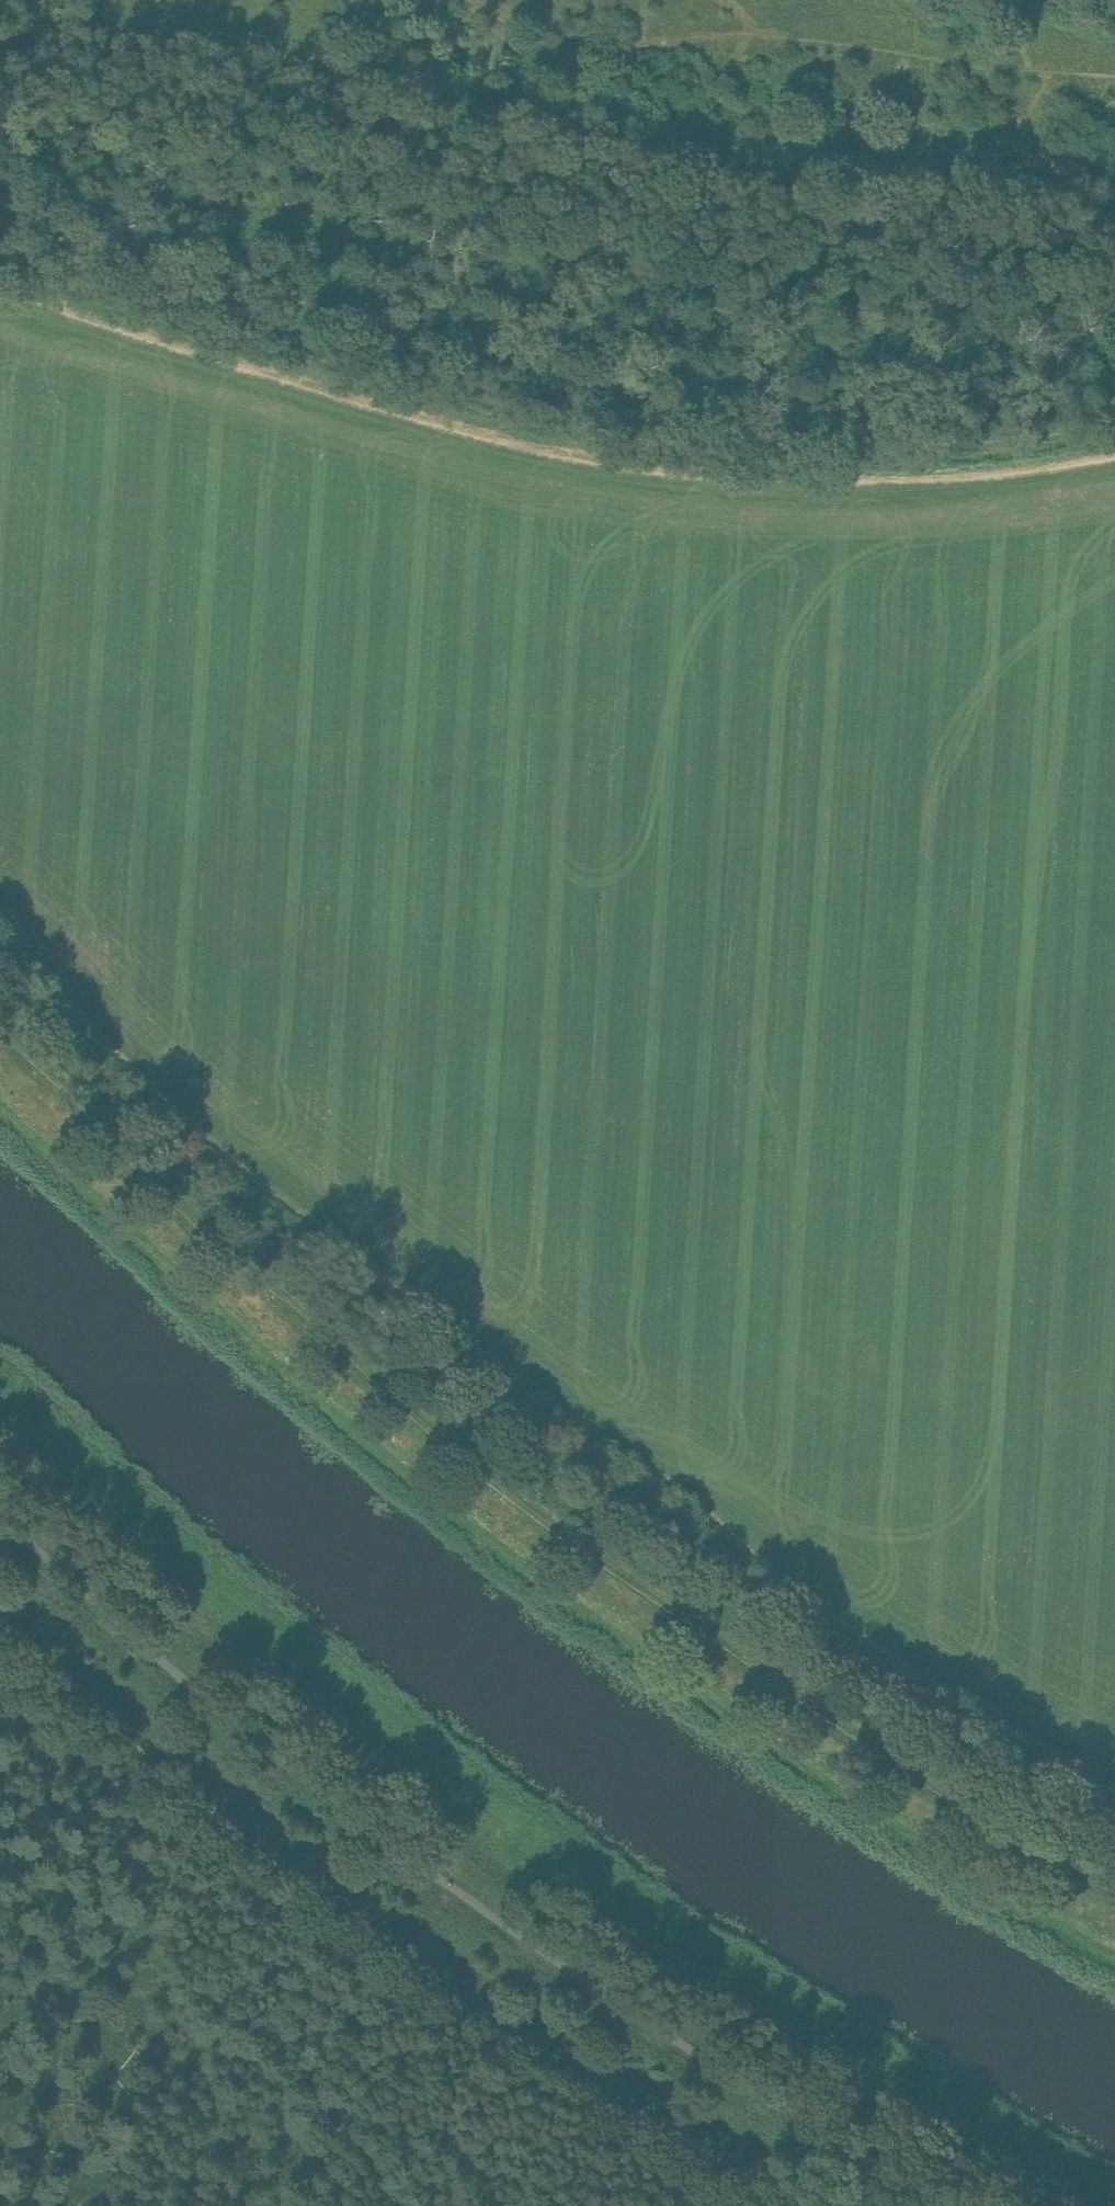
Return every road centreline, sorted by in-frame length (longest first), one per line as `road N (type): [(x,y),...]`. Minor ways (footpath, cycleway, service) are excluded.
road 1 (track): [(0,1016),(253,1266),(629,1573),(906,1762),(1114,1884)]
road 2 (track): [(0,1616),(86,1686),(165,1775),(292,1863),(542,2063),(607,2087),(805,2205)]

